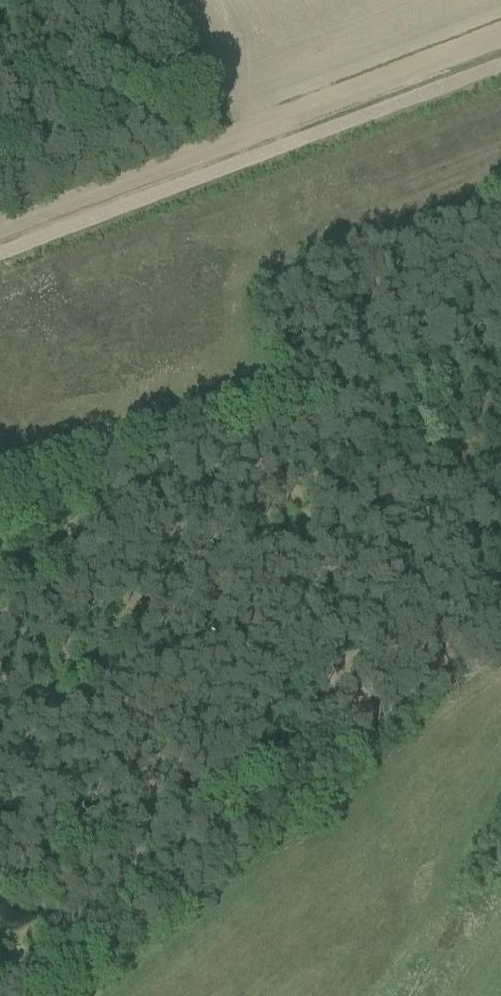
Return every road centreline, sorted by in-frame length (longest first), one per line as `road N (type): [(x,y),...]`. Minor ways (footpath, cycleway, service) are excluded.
road 1 (track): [(0,222),(500,34)]

